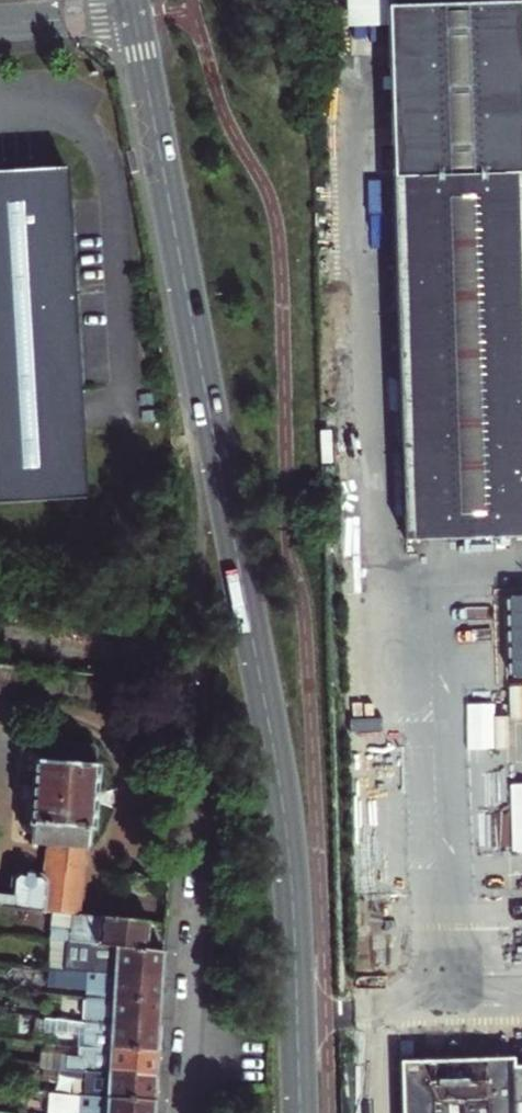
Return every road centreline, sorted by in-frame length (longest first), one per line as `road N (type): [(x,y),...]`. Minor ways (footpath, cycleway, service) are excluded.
road 1 (secondary): [(299,1112),(283,808),(133,18)]
road 2 (residential): [(184,1112),(203,784)]
road 3 (residential): [(0,26),(133,18)]

